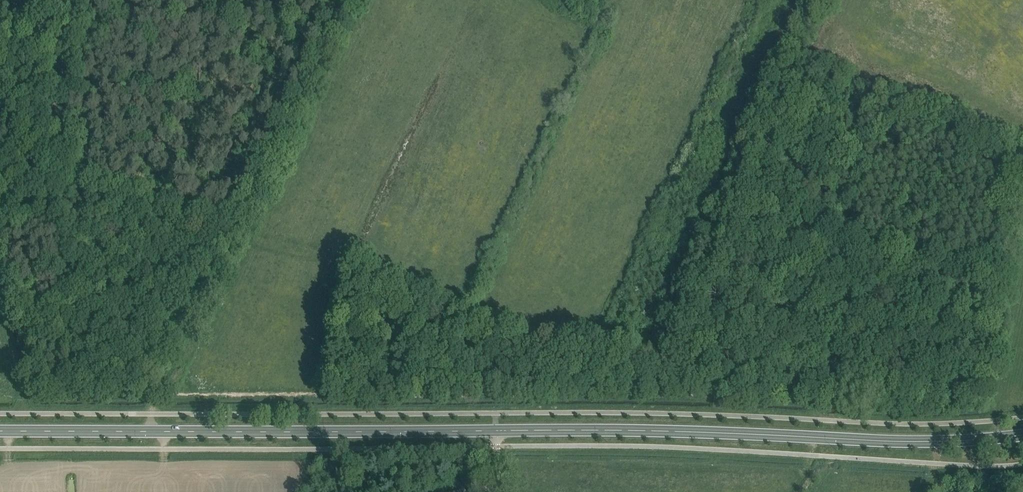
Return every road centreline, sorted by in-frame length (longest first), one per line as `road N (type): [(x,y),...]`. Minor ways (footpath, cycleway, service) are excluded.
road 1 (secondary): [(0,430),(498,429),(929,443),(1022,437)]

